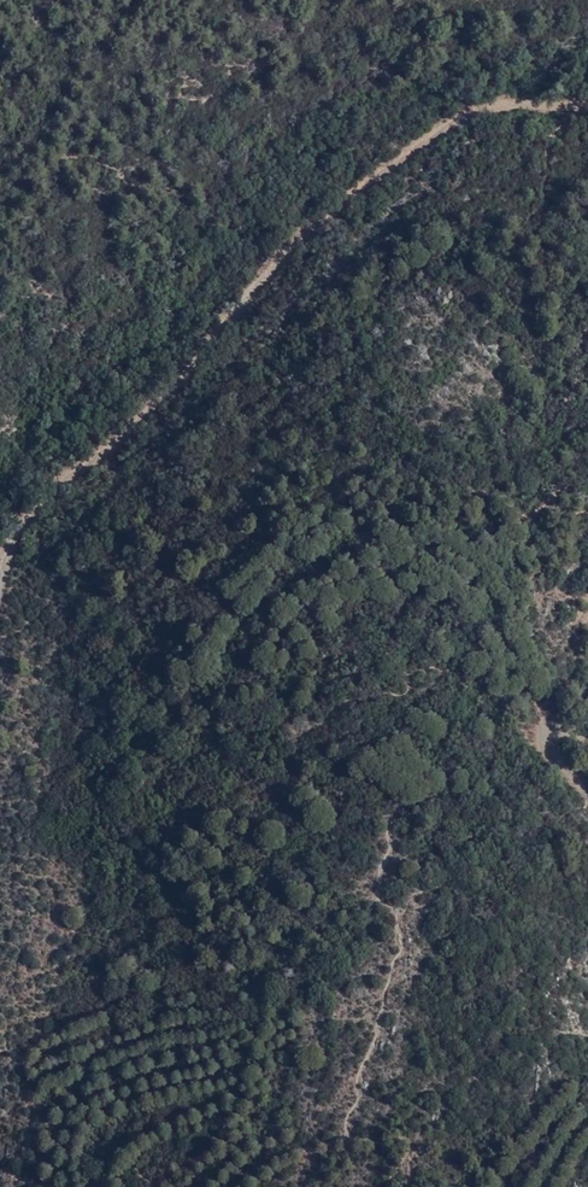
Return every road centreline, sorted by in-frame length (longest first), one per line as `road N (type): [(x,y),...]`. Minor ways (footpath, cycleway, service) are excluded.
road 1 (track): [(587,110),(499,113),(404,163),(287,252),(179,381),(46,503),(0,584)]

